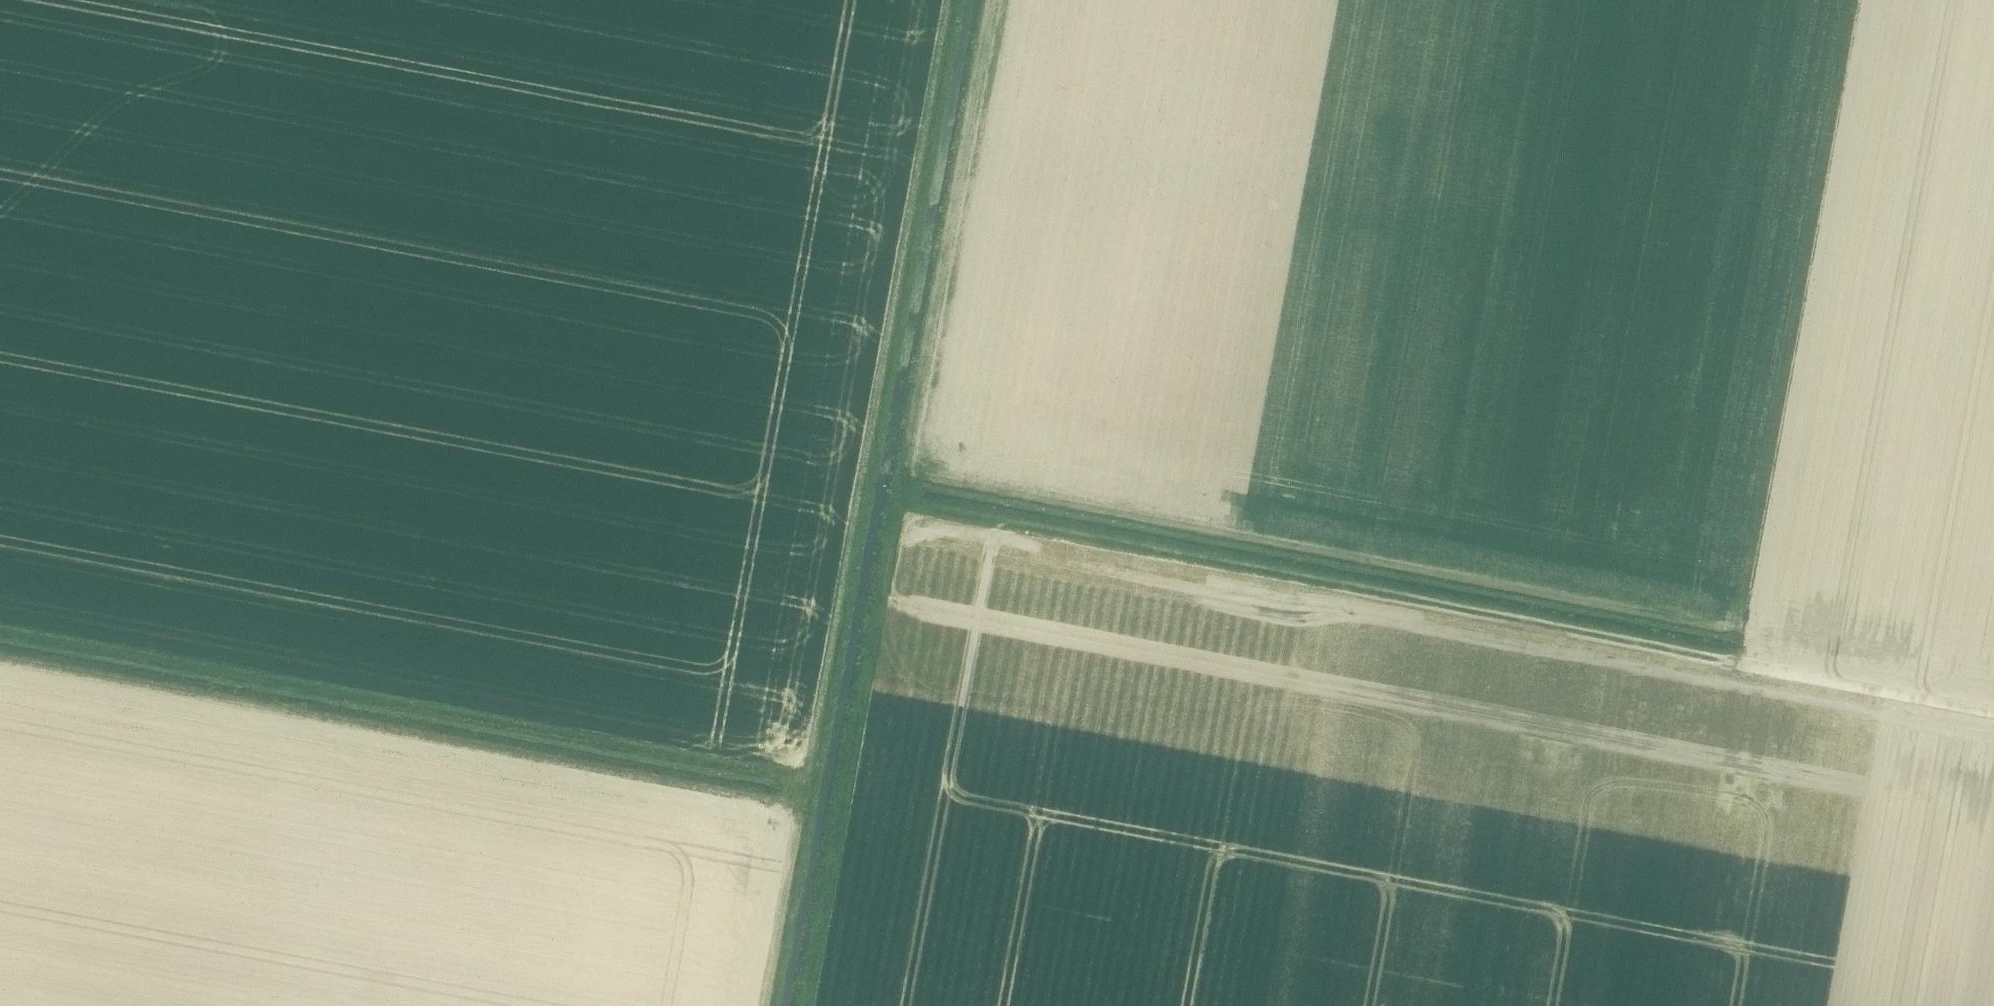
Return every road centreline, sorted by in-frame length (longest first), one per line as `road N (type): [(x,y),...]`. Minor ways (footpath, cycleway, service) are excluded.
road 1 (track): [(1993,711),(1725,659)]

